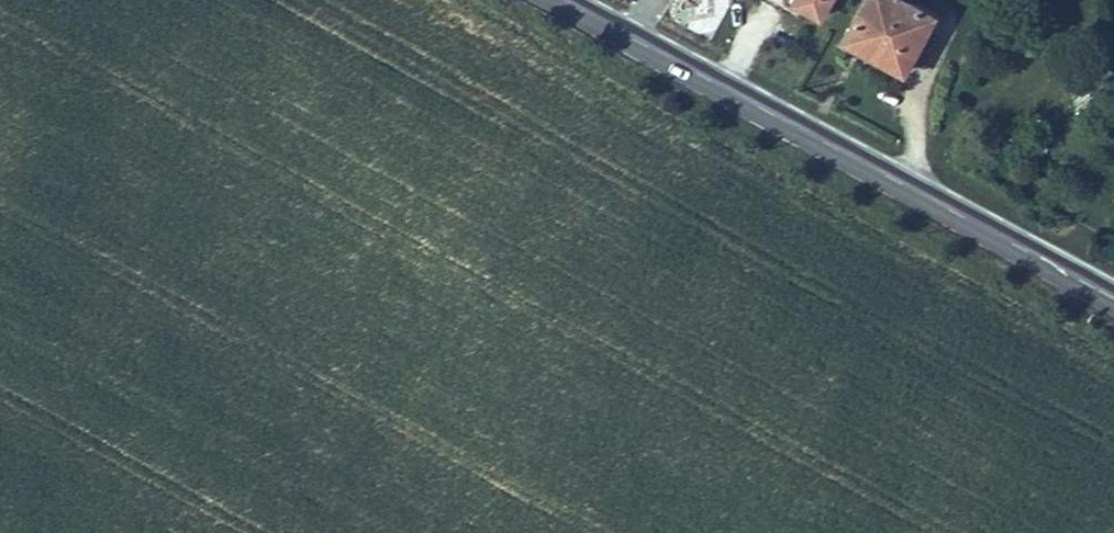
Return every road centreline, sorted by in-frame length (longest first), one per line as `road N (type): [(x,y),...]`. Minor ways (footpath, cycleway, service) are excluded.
road 1 (primary): [(553,0),(1113,303)]

